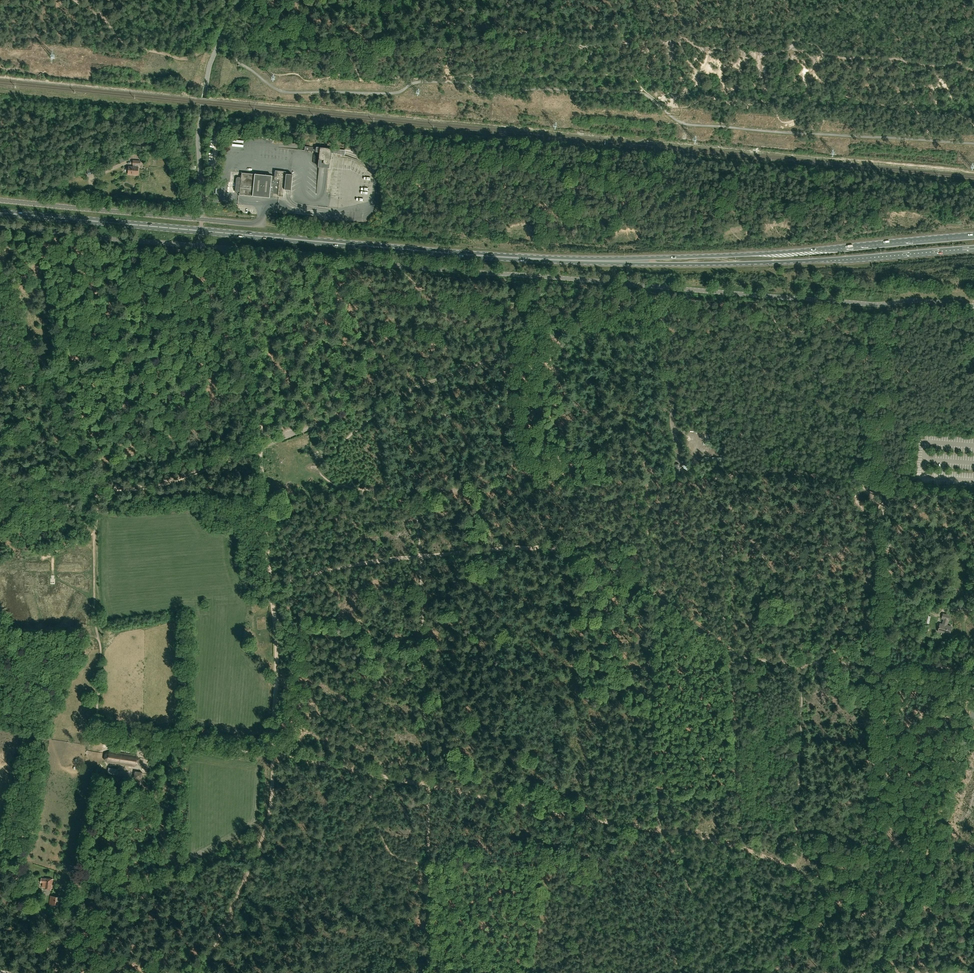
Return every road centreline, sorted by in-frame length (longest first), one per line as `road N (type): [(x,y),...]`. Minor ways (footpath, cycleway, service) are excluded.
road 1 (unclassified): [(0,226),(873,304),(973,305)]
road 2 (primary): [(588,261),(0,213)]
road 3 (track): [(260,447),(658,299)]
road 4 (primary): [(973,236),(588,261)]
road 5 (primary): [(588,261),(804,261),(973,247)]
road 6 (track): [(376,775),(111,733),(105,756)]
road 7 (unclassified): [(871,972),(936,853),(973,714)]
road 8 (track): [(274,743),(270,826),(205,972)]
road 9 (track): [(426,785),(662,832)]
road 10 (unclassified): [(202,219),(204,98),(239,0)]
road 11 (unclassified): [(202,219),(0,201)]
road 12 (track): [(96,483),(164,481),(260,447)]
road 13 (track): [(226,0),(199,51),(184,58),(125,43),(103,17)]
road 14 (track): [(260,447),(234,285)]
road 15 (track): [(272,588),(274,743)]
road 16 (track): [(197,350),(49,381)]
road 17 (track): [(0,836),(41,904),(57,972)]
road 18 (track): [(416,555),(272,588)]
road 19 (track): [(260,447),(272,588)]
road 20 (track): [(662,832),(791,866)]

